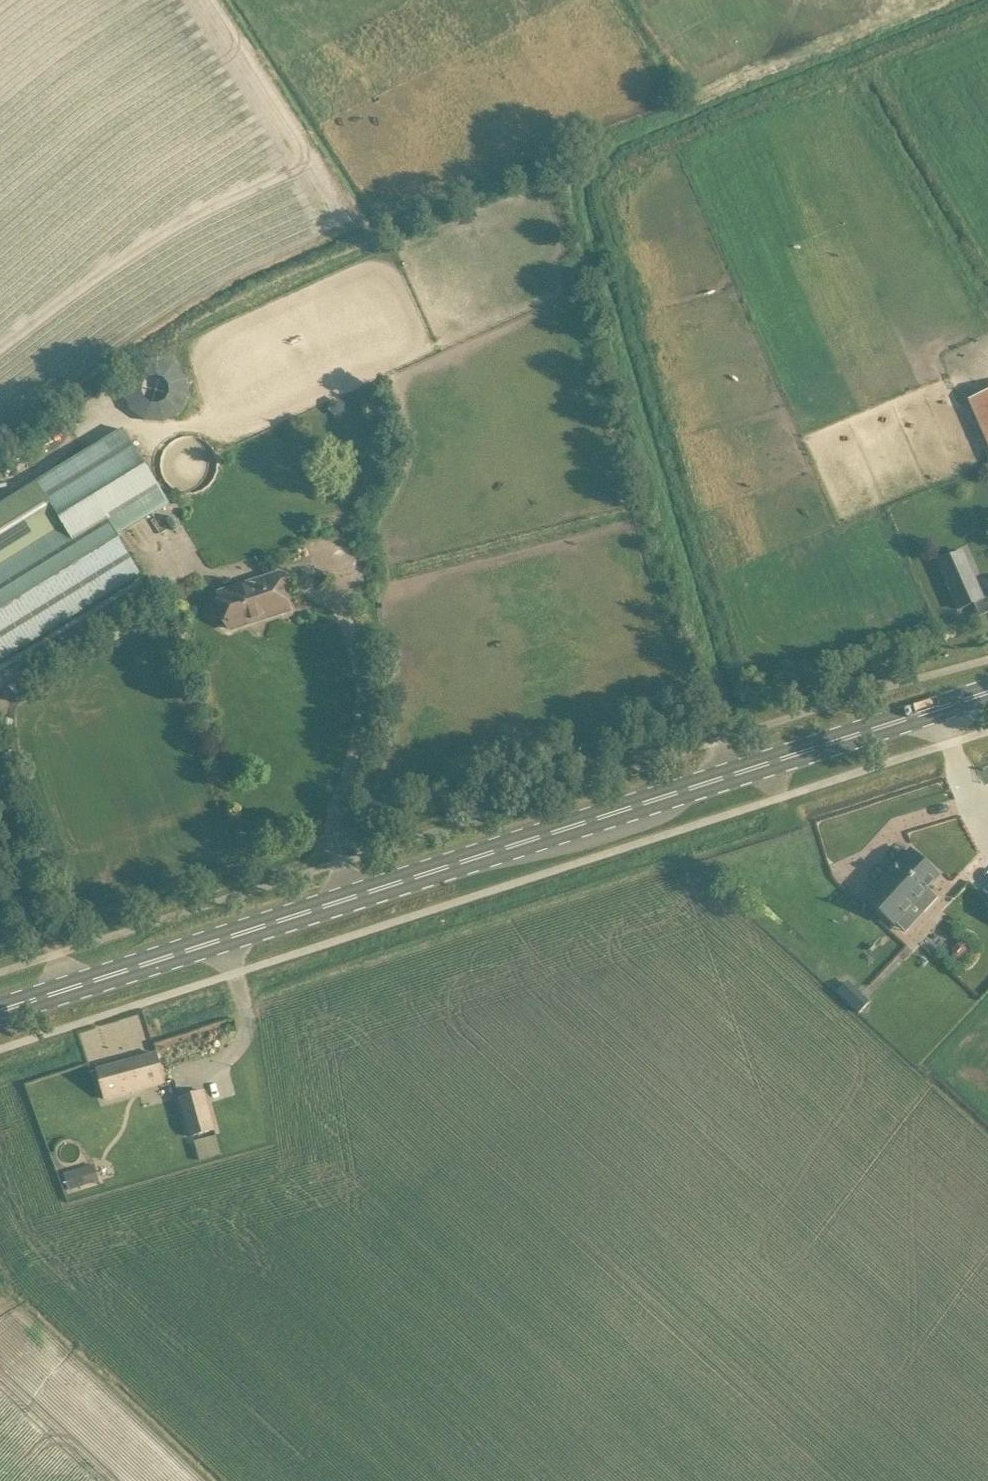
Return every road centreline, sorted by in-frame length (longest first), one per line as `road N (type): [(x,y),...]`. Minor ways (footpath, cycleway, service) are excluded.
road 1 (primary): [(0,1011),(987,691)]
road 2 (track): [(196,1480),(22,1314),(0,1302)]

